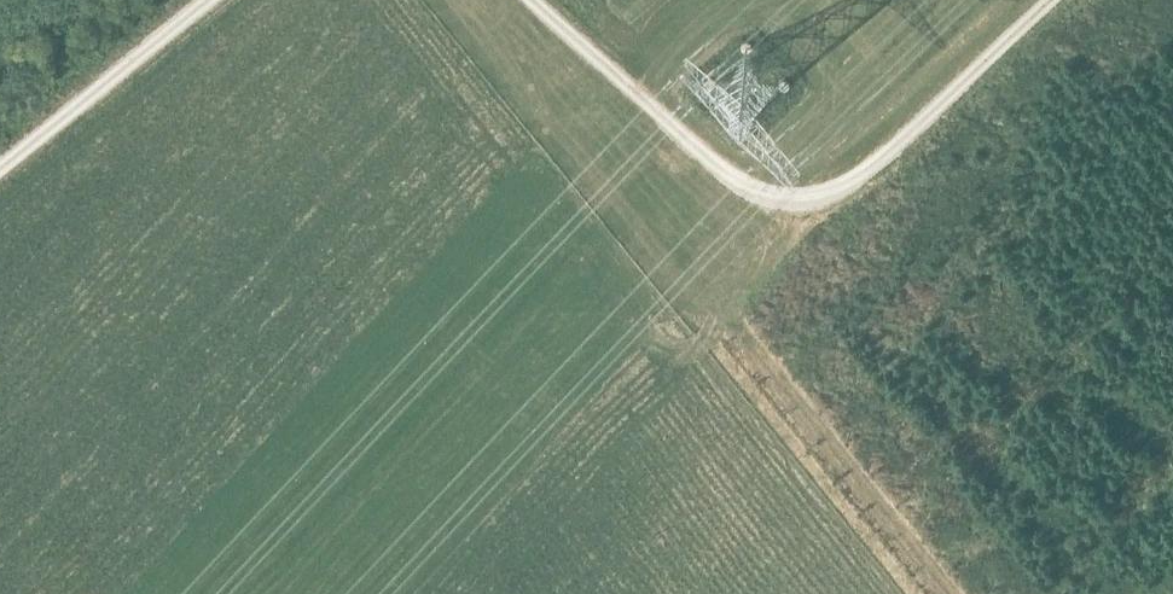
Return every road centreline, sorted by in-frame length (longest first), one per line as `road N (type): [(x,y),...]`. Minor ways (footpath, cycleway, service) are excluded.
road 1 (track): [(1057,0),(853,185),(806,203),(753,191),(529,0)]
road 2 (track): [(212,0),(0,170)]

